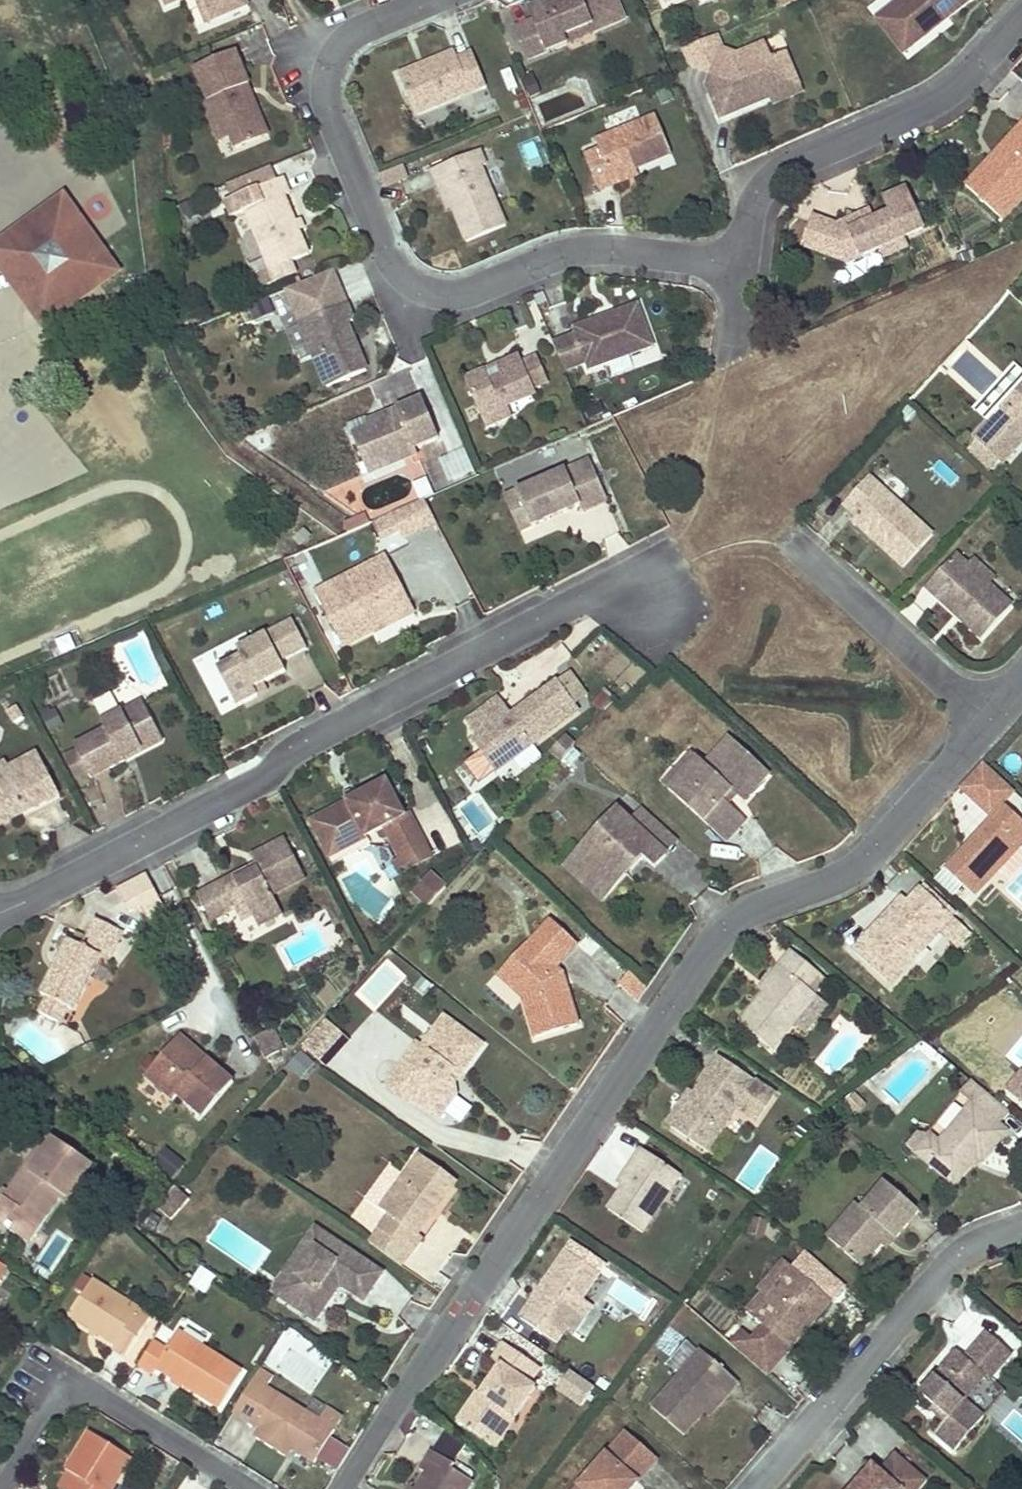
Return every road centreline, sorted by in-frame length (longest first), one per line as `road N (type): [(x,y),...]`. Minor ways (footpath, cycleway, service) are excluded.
road 1 (residential): [(1021,687),(865,861),(836,882),(729,924),(401,1391)]
road 2 (residential): [(672,554),(335,728),(176,826),(0,912)]
road 3 (residential): [(750,271),(585,251),(454,296),(404,277),(326,84),(350,33),(432,0)]
road 4 (residential): [(750,271),(763,206),(777,181),(951,98),(986,70),(1021,25)]
road 5 (residential): [(1021,1230),(956,1260),(757,1488)]
road 6 (residential): [(4,1488),(72,1390),(92,1393),(262,1488)]

